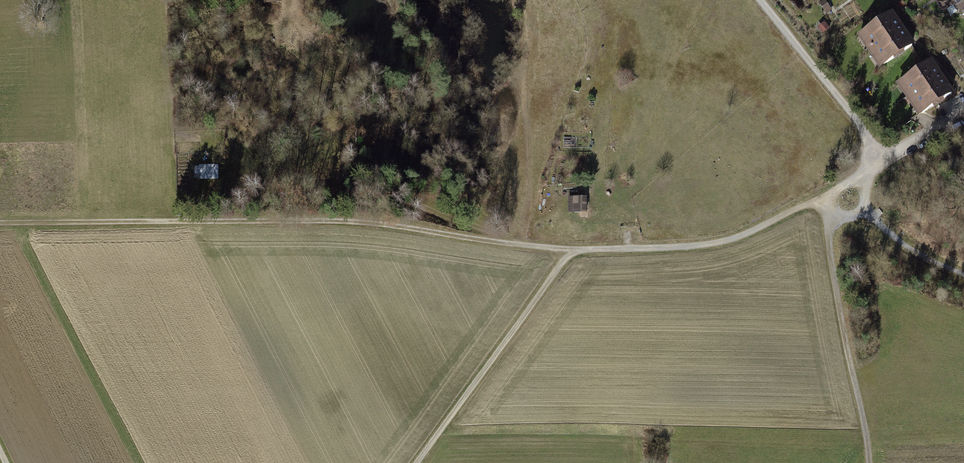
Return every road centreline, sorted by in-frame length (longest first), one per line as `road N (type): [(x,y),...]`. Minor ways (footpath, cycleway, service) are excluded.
road 1 (track): [(579,249),(343,221),(0,223)]
road 2 (track): [(579,249),(417,462)]
road 3 (track): [(830,200),(717,242),(579,249)]
road 4 (track): [(833,212),(831,259),(870,462)]
road 5 (track): [(515,244),(402,199),(354,193)]
road 6 (track): [(864,131),(760,0)]
road 7 (track): [(863,210),(919,255),(963,274)]

